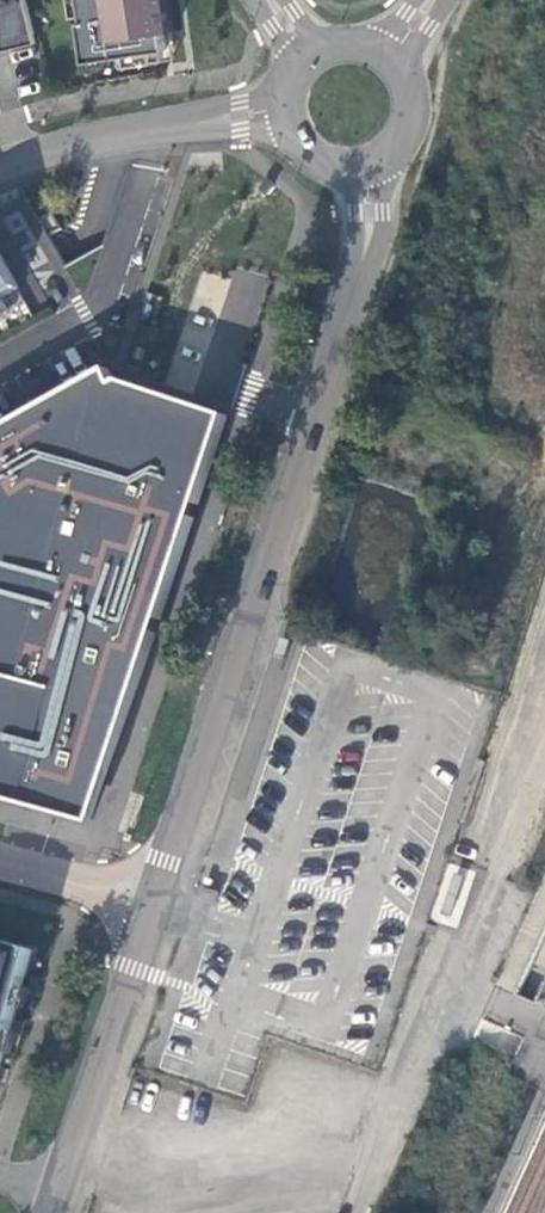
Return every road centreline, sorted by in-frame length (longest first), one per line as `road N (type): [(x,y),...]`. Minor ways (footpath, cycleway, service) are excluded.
road 1 (residential): [(158,910),(351,297),(371,220),(364,165)]
road 2 (residential): [(63,1212),(158,910)]
road 3 (residential): [(0,164),(159,128),(288,111)]
road 4 (residential): [(0,864),(158,910)]
road 5 (residential): [(364,165),(396,143),(406,126),(406,88),(383,57)]

